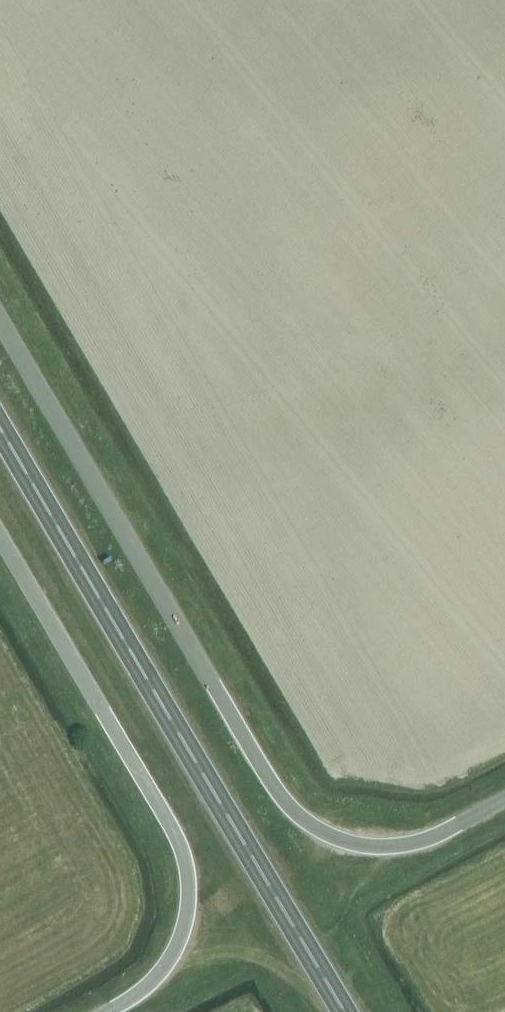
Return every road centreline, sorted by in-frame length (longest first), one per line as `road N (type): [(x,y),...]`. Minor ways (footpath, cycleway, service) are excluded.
road 1 (unclassified): [(0,319),(270,784),(305,822),(356,843),(389,846),(452,827),(504,799)]
road 2 (trunk): [(344,1011),(0,428)]
road 3 (unclassified): [(0,535),(186,866),(187,904),(173,954),(150,984),(106,1011)]

